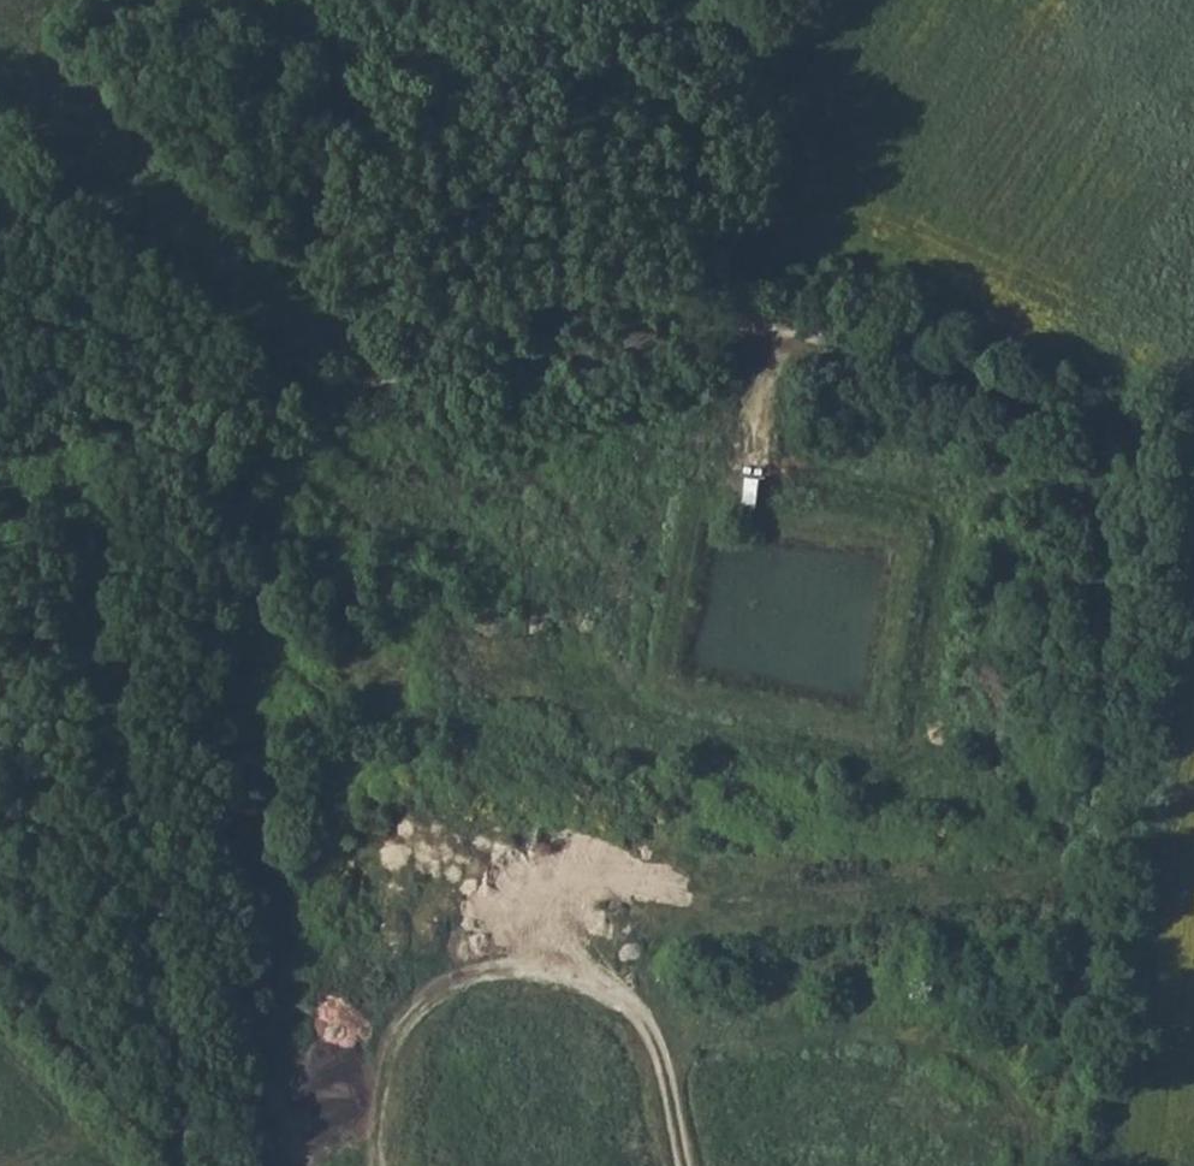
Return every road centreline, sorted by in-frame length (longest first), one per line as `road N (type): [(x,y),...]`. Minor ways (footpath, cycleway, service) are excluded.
road 1 (track): [(1193,451),(814,333),(745,327),(403,385),(226,390),(75,420),(0,449)]

